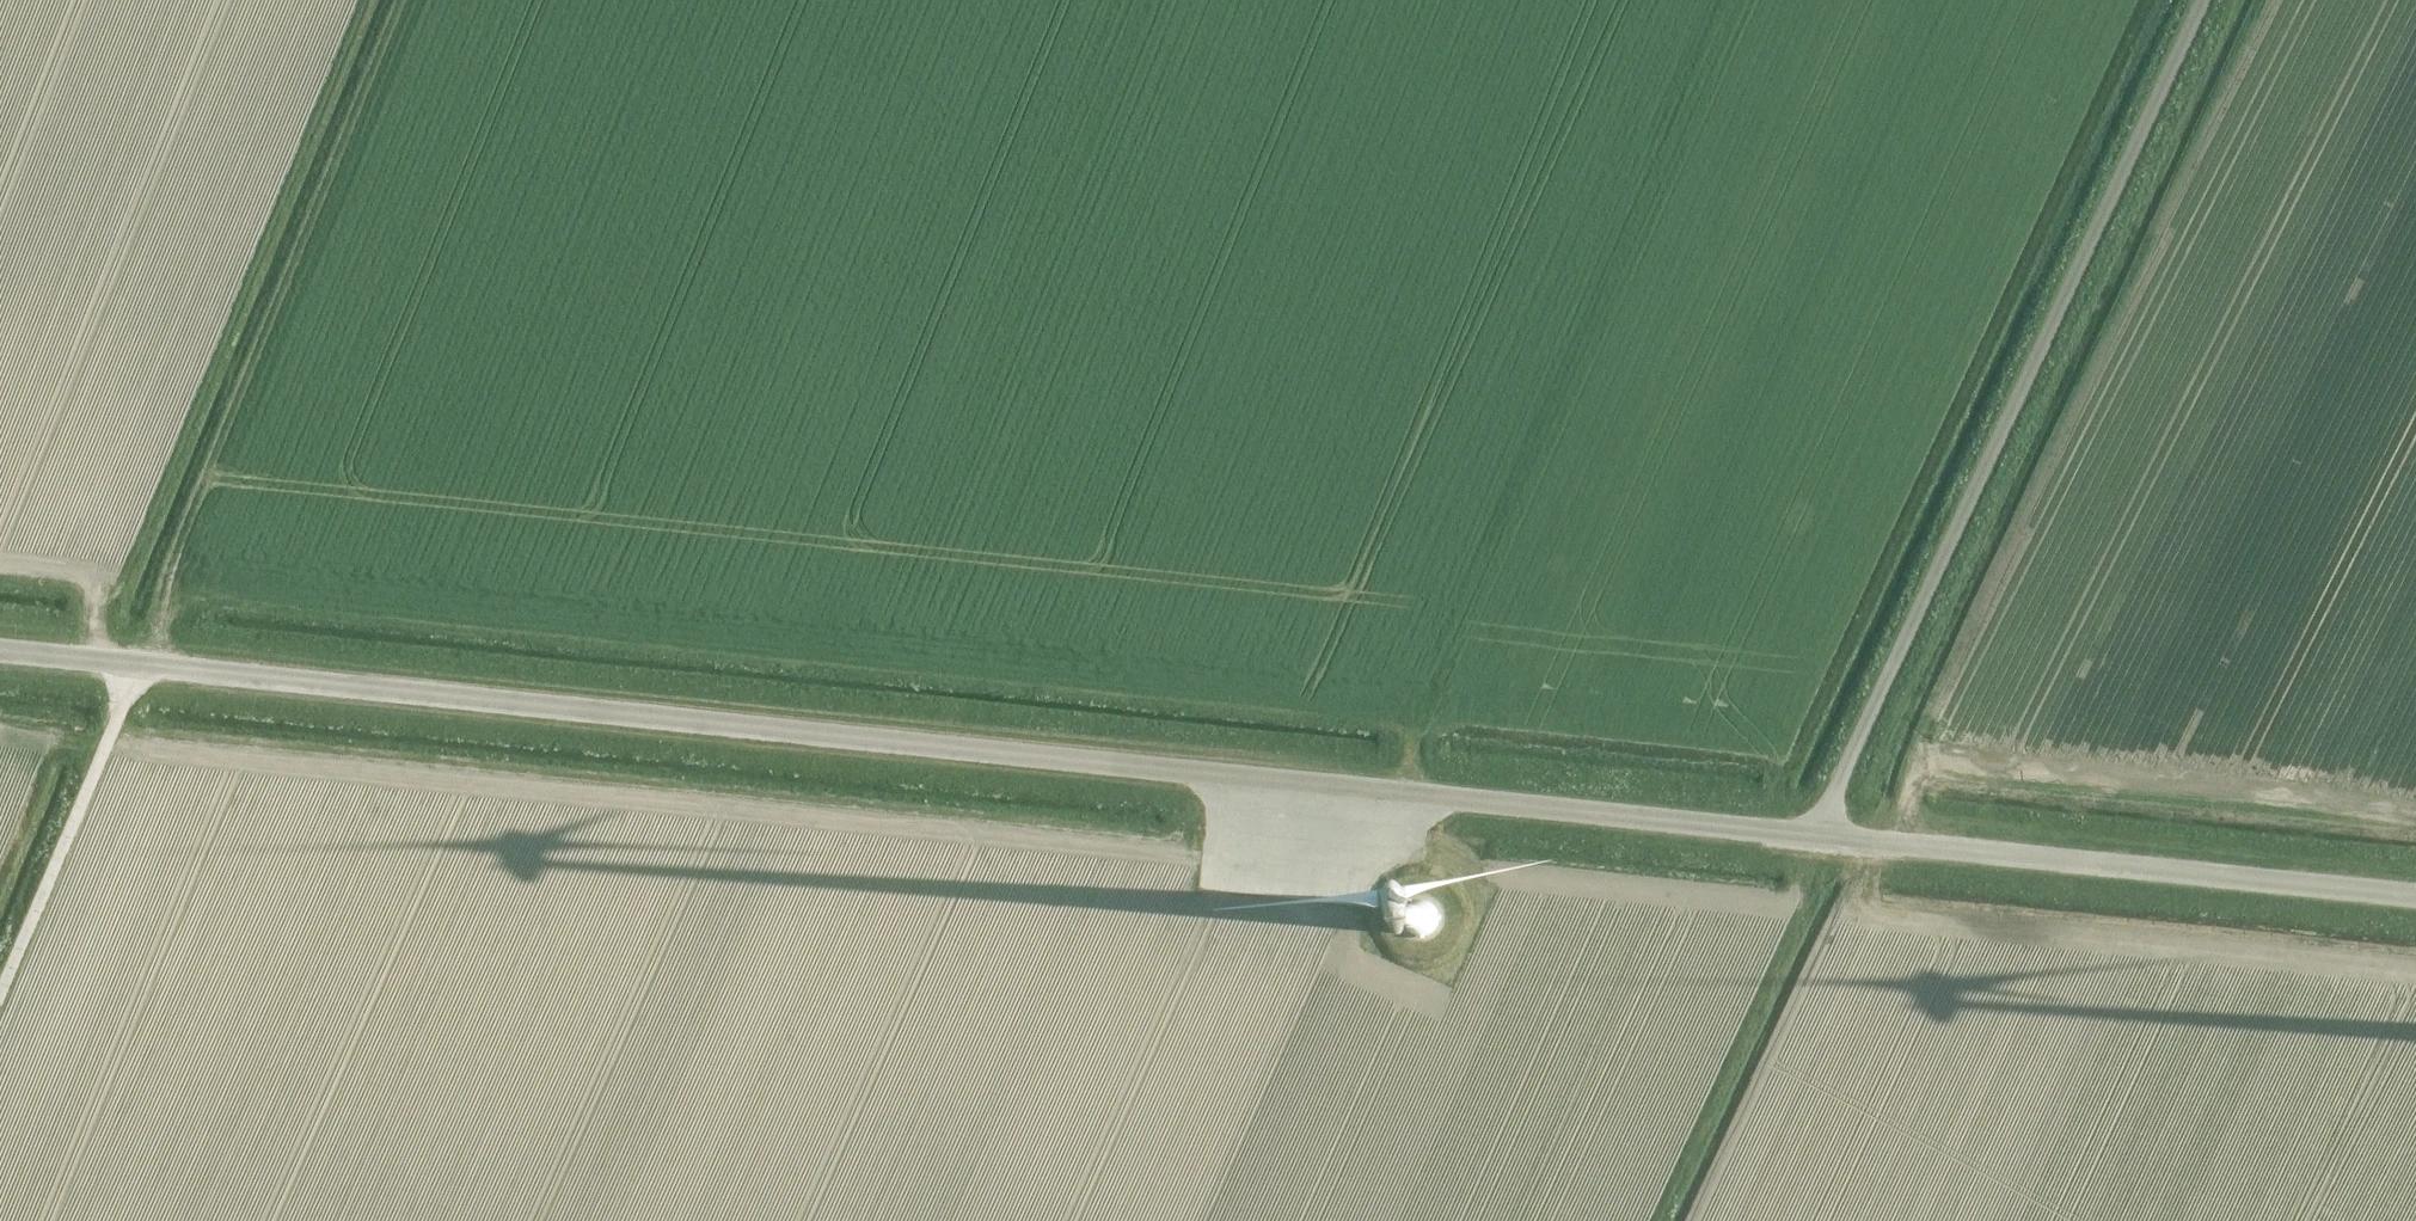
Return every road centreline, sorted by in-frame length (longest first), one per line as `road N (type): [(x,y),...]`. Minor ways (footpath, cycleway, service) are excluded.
road 1 (unclassified): [(1815,834),(0,651)]
road 2 (unclassified): [(1815,834),(2204,0)]
road 3 (unclassified): [(2415,897),(1815,834)]

